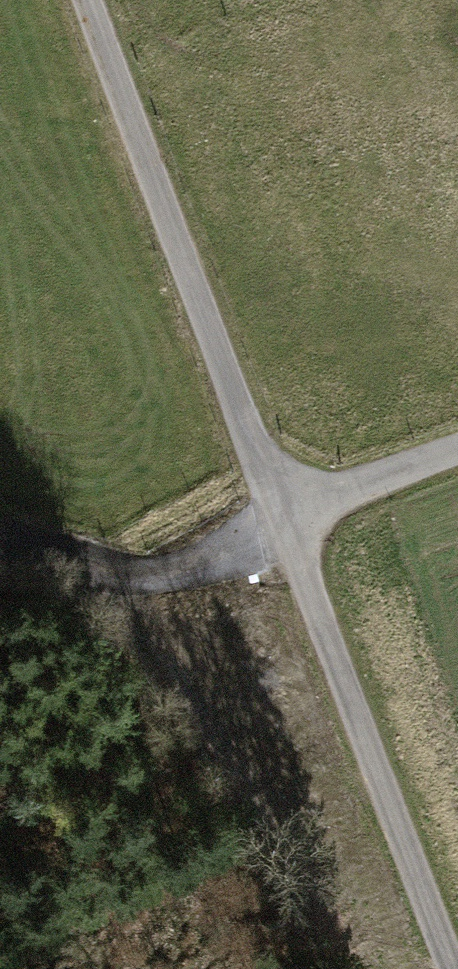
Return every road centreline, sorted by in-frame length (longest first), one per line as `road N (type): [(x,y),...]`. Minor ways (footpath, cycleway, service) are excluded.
road 1 (track): [(95,0),(284,500)]
road 2 (track): [(284,500),(455,968)]
road 3 (track): [(284,500),(180,570),(0,534)]
road 4 (residential): [(457,444),(284,500)]

